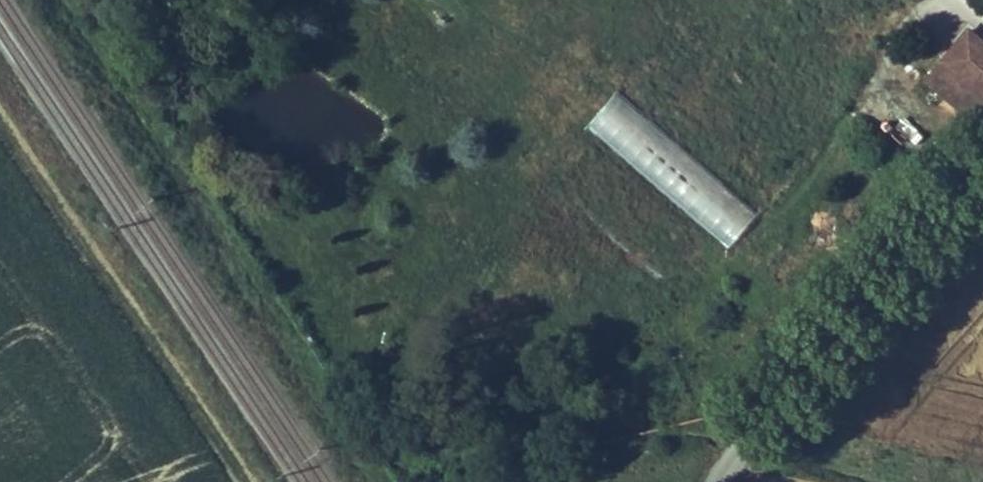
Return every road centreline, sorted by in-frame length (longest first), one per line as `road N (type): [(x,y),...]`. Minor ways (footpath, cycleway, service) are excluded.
road 1 (track): [(0,120),(245,481)]
road 2 (tertiary): [(982,175),(724,481)]

